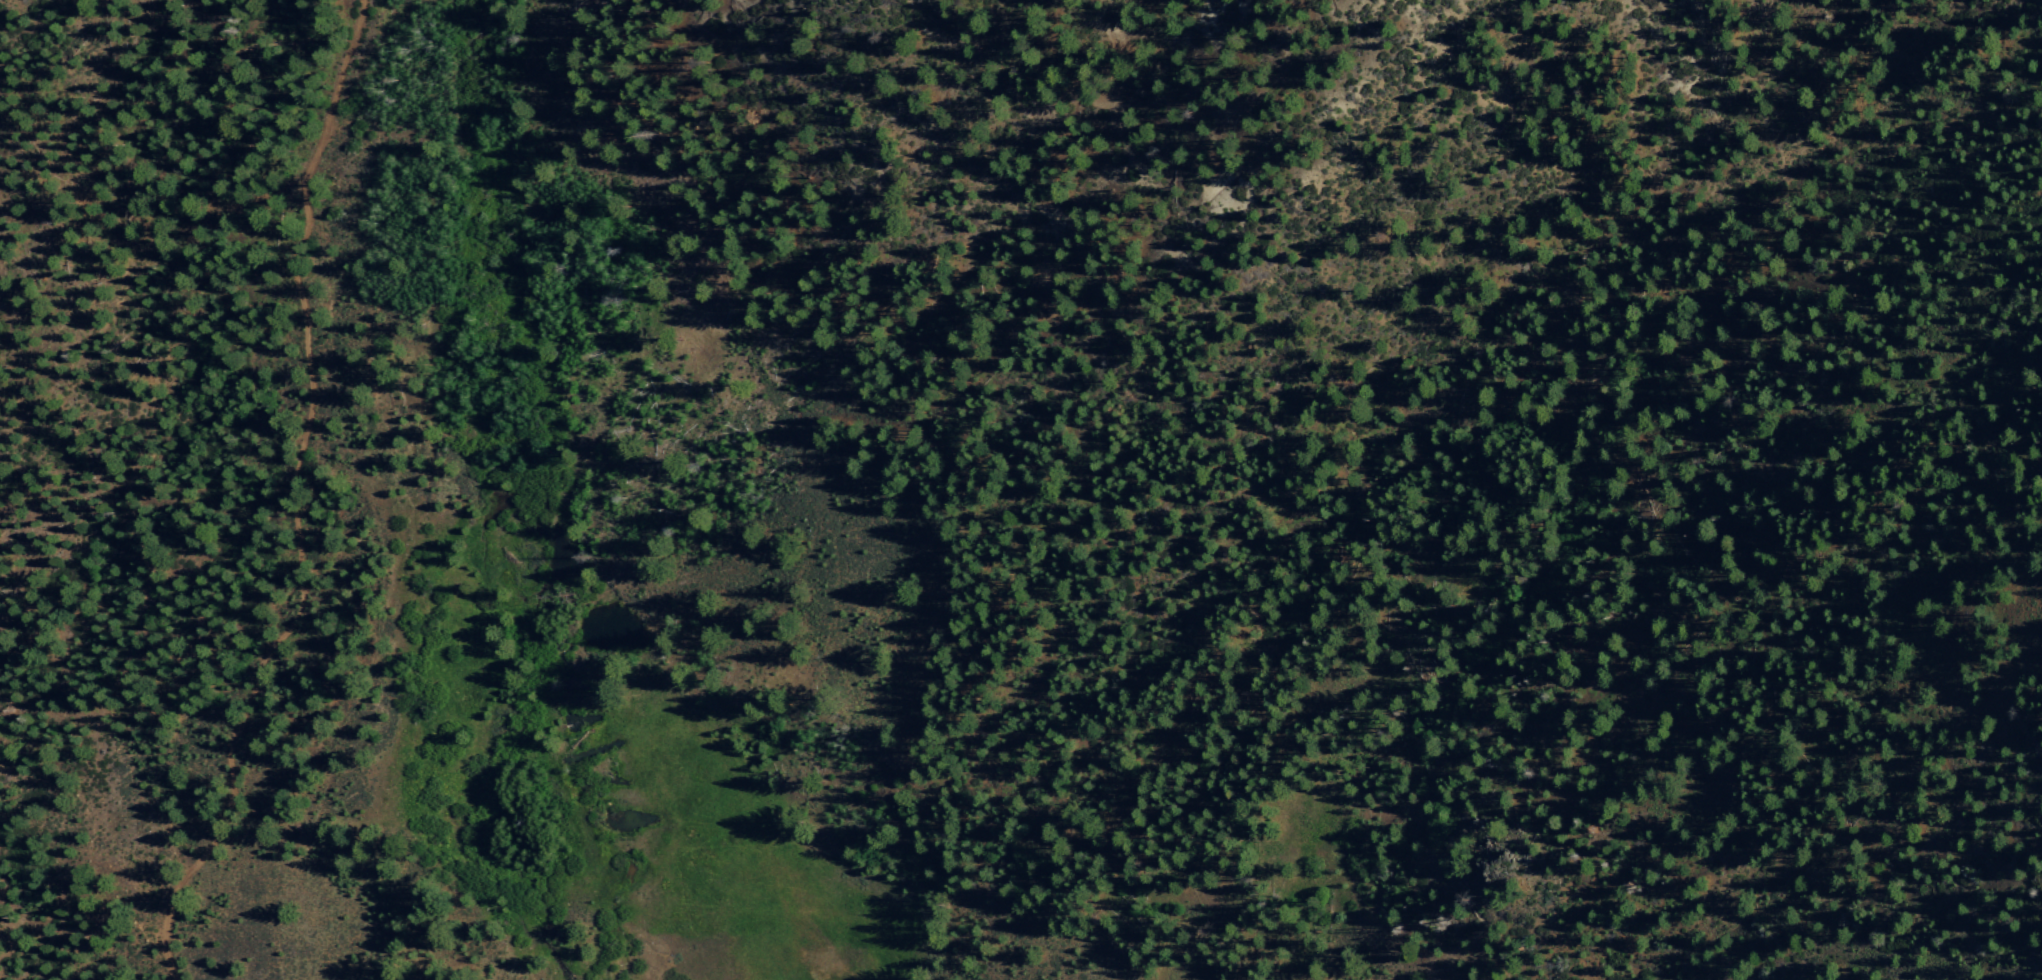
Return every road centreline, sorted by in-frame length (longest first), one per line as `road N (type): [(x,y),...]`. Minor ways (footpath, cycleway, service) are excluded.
road 1 (track): [(179,979),(171,959),(177,891),(225,822),(230,754),(258,673),(304,602),(294,493),(314,375),(296,262),(311,232),(309,186),(349,40)]

